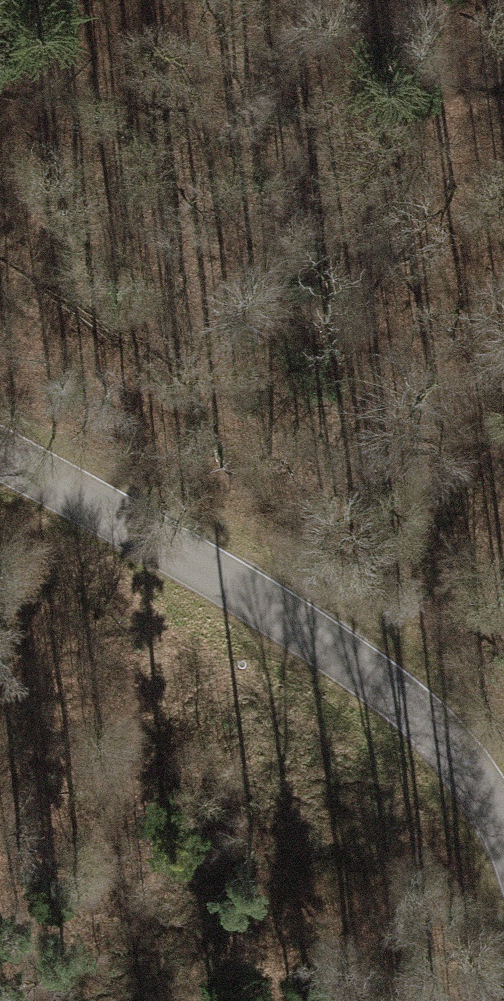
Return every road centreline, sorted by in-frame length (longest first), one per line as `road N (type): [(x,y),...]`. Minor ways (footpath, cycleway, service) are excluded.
road 1 (unclassified): [(0,438),(108,491),(355,647),(492,771),(503,803)]
road 2 (motorway): [(0,776),(259,575),(503,445)]

